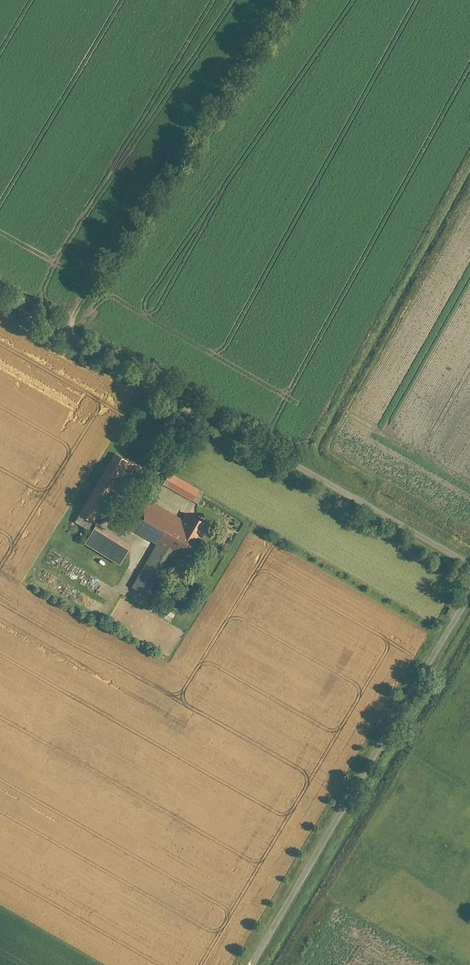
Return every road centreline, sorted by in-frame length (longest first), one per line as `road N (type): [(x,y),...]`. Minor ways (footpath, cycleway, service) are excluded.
road 1 (unclassified): [(246,964),(469,580)]
road 2 (track): [(61,320),(289,0)]
road 3 (unclassified): [(469,561),(131,363)]
road 4 (track): [(131,363),(0,286)]

